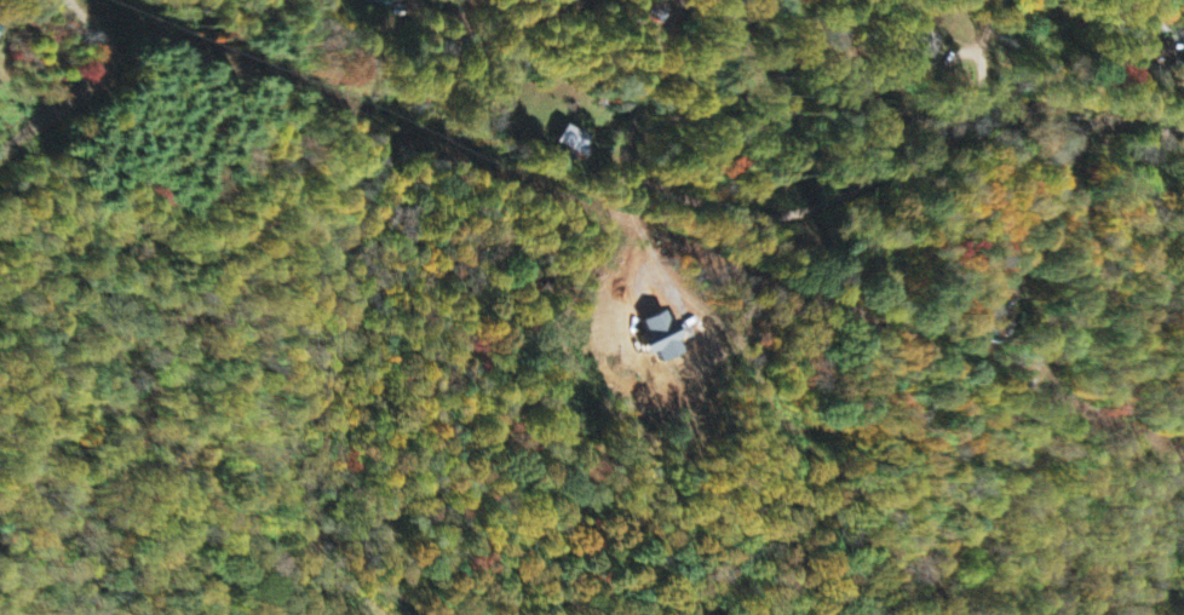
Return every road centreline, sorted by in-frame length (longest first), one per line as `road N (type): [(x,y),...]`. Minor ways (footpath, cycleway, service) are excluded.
road 1 (residential): [(1183,130),(1111,120),(1081,131),(1063,155),(1061,271),(1046,350),(1029,400),(941,559),(938,586),(952,614)]
road 2 (residential): [(627,161),(674,194),(764,214),(792,214),(856,190),(965,126),(1004,0)]
road 3 (residential): [(0,284),(53,246),(165,215),(259,156),(280,110),(269,0)]
road 4 (residential): [(684,0),(628,128),(628,182),(661,257)]

